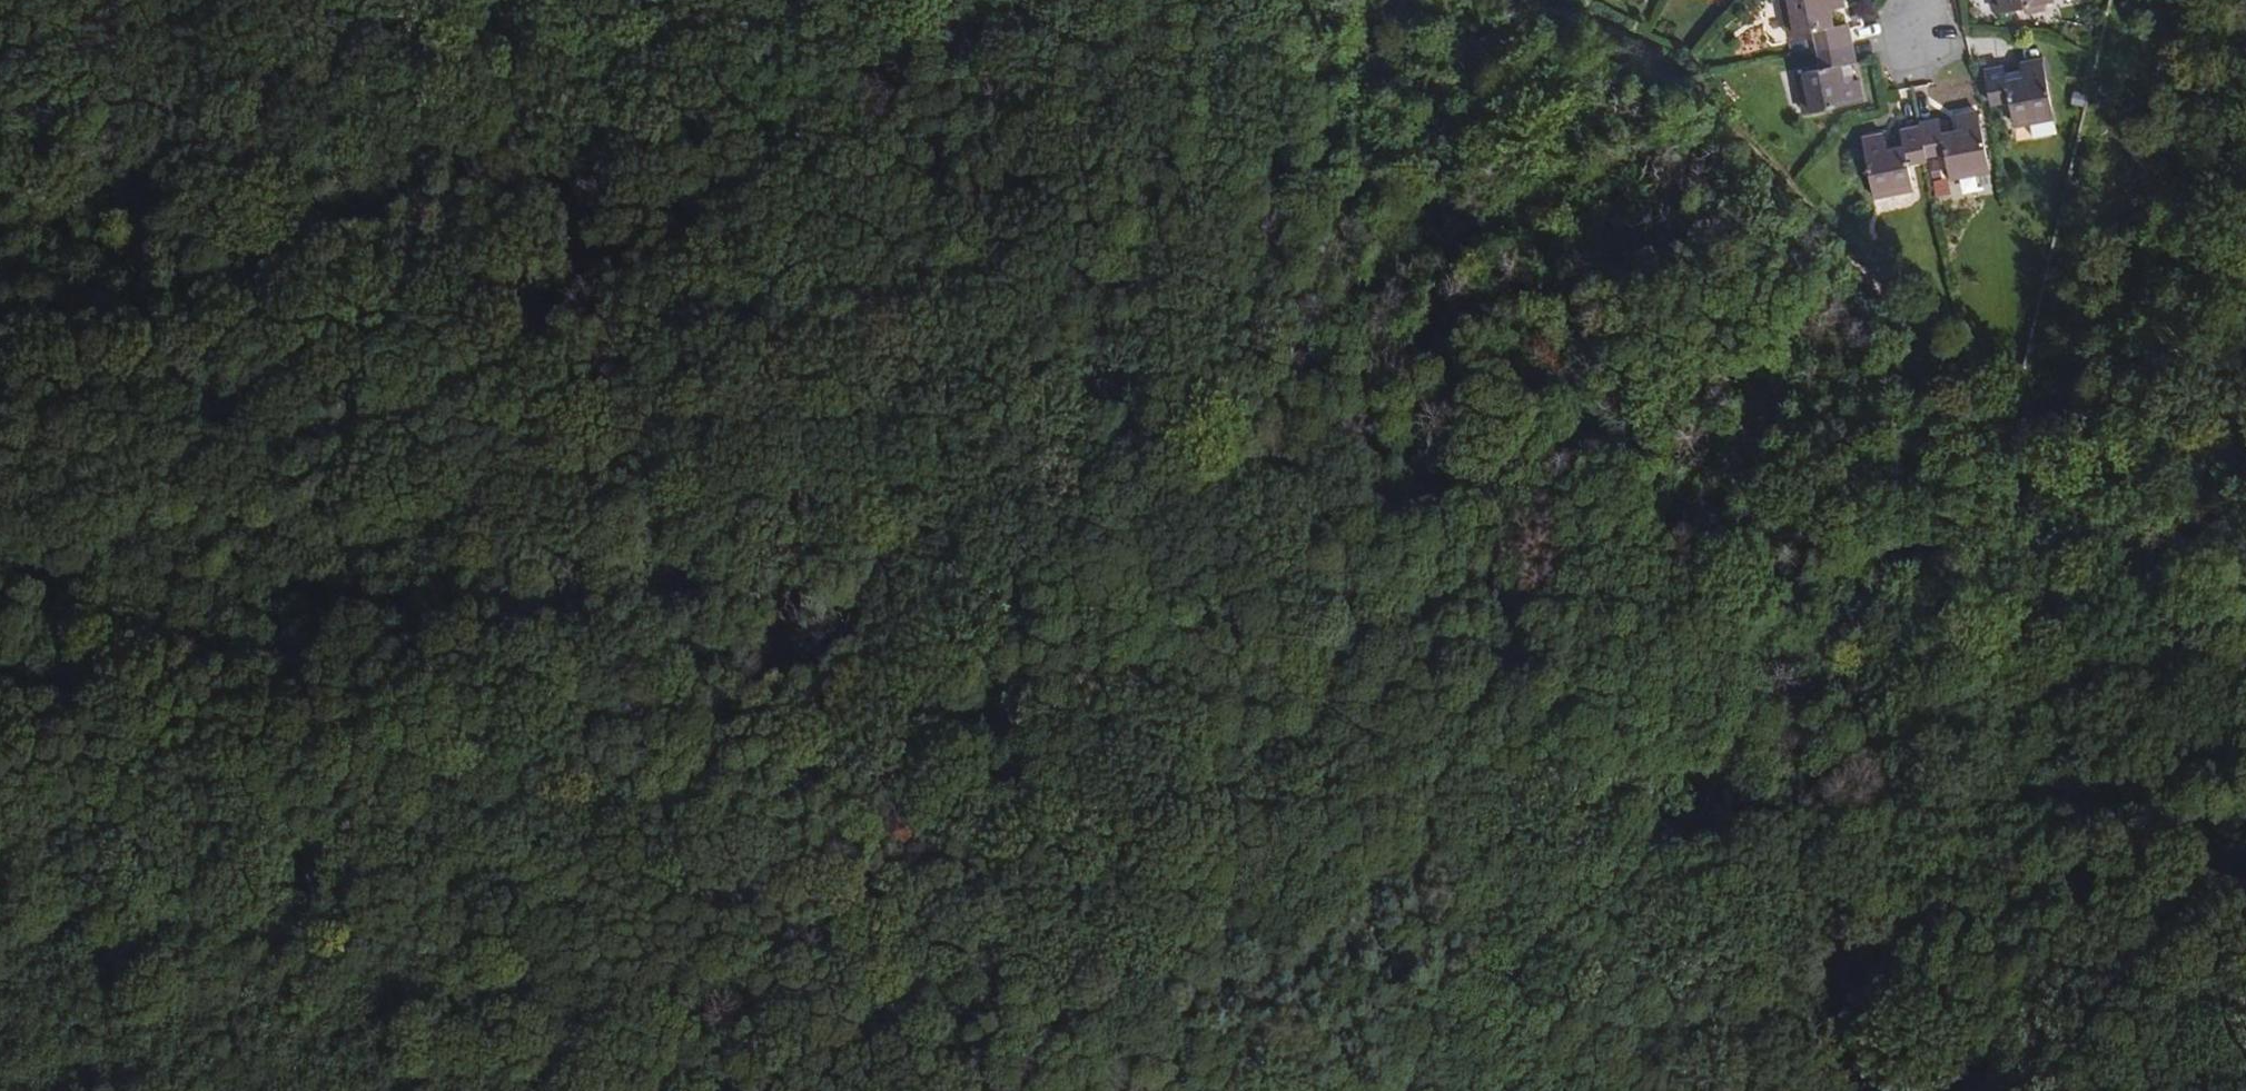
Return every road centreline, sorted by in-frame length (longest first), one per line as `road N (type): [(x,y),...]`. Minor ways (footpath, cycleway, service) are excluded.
road 1 (track): [(326,0),(486,69),(698,204),(865,290),(941,371),(985,525),(1001,715),(991,871),(881,1090)]

